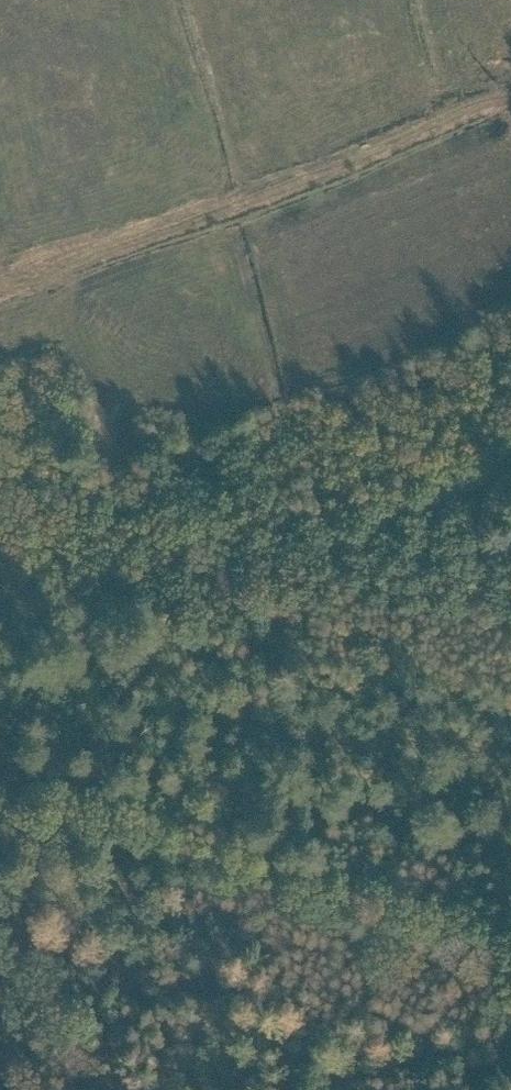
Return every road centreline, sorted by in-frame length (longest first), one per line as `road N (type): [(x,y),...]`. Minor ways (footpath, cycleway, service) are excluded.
road 1 (track): [(510,99),(467,109),(277,192),(39,279),(0,278)]

